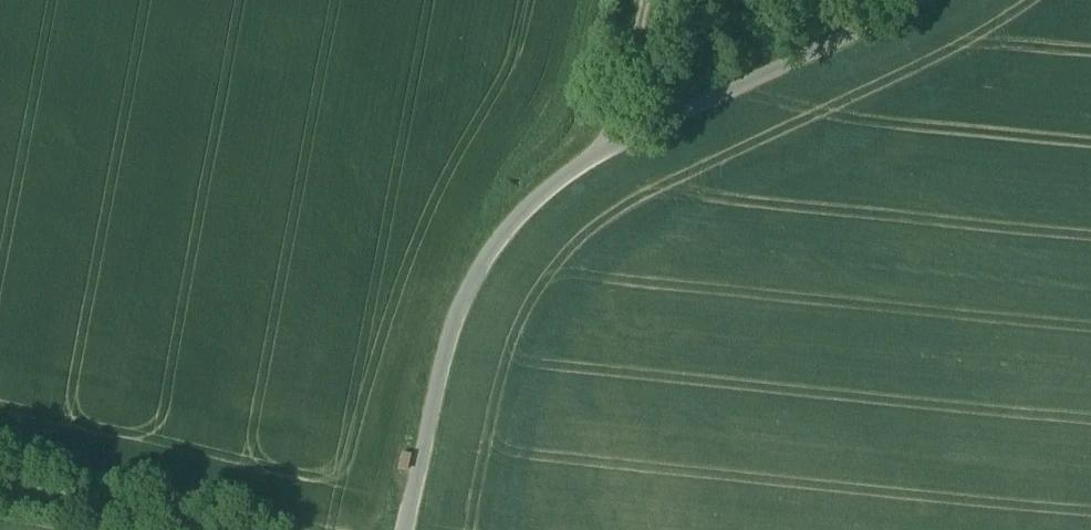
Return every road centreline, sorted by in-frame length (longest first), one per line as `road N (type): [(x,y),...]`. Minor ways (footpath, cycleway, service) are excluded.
road 1 (unclassified): [(894,0),(600,151),(528,208),(472,281),(457,318),(406,529)]
road 2 (unclassified): [(210,529),(0,486)]
road 3 (track): [(555,181),(590,0)]

